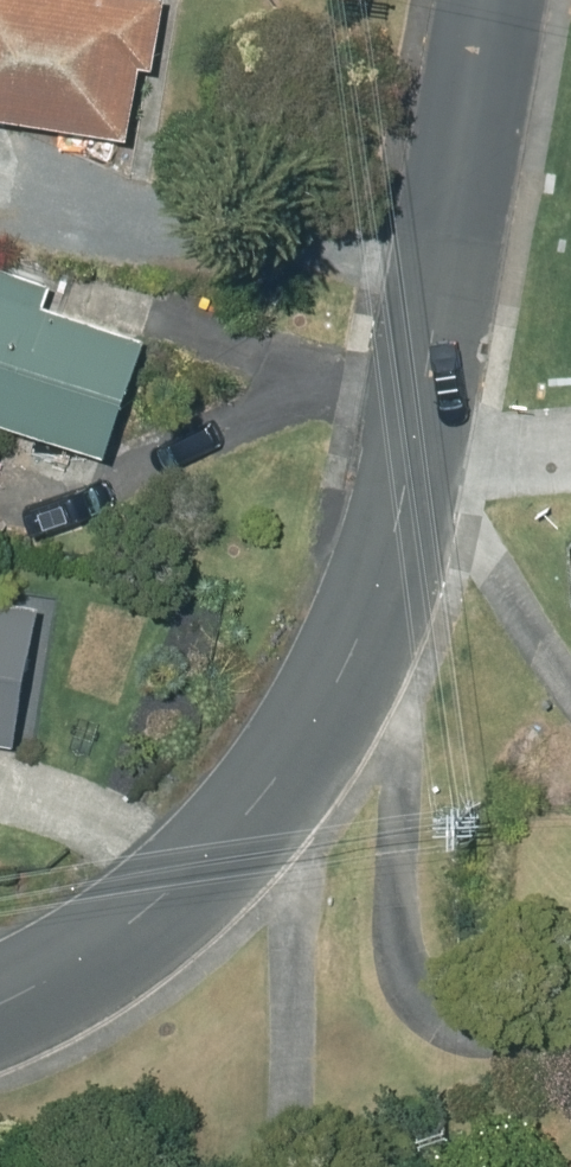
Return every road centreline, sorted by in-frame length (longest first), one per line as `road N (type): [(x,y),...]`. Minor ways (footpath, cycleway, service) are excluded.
road 1 (residential): [(422,422),(493,0)]
road 2 (unclassified): [(0,999),(115,949),(317,735)]
road 3 (residential): [(317,735),(363,634),(422,422)]
road 4 (residential): [(570,413),(422,422)]

